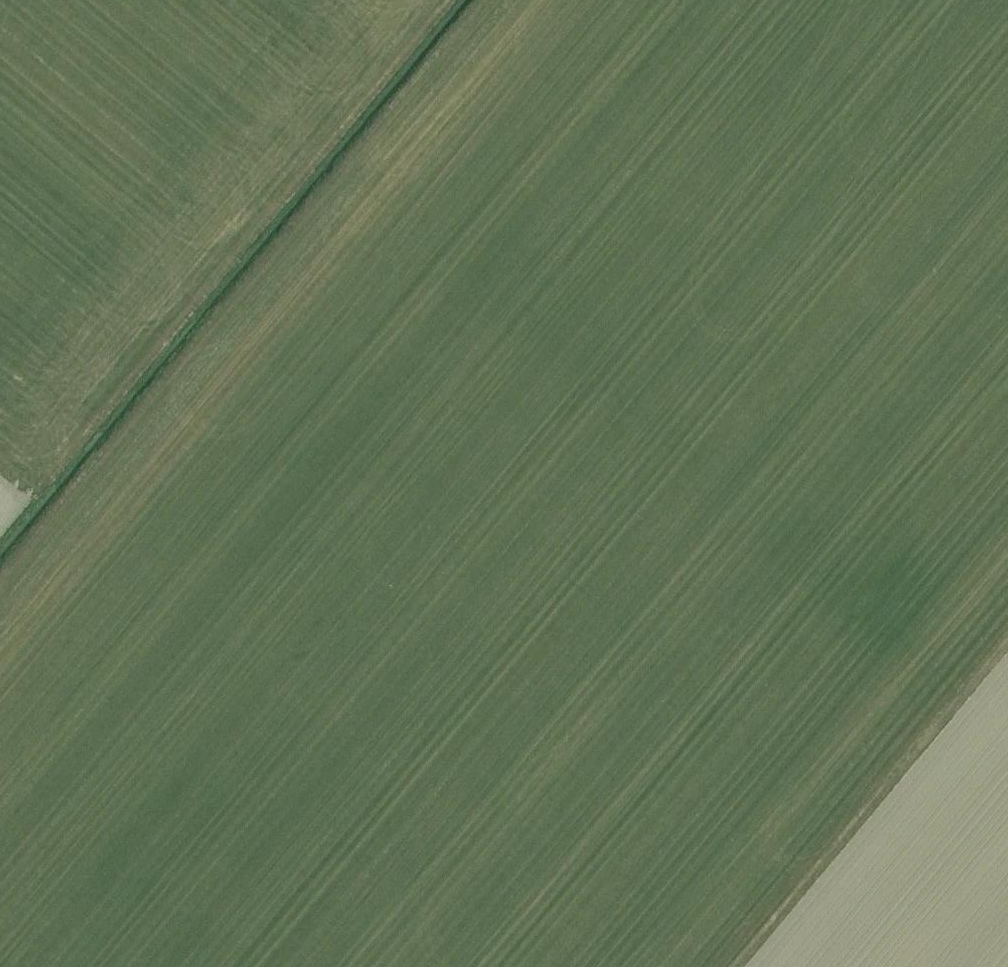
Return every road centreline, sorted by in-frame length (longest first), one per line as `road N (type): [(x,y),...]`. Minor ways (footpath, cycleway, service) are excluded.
road 1 (track): [(1007,639),(733,966)]

